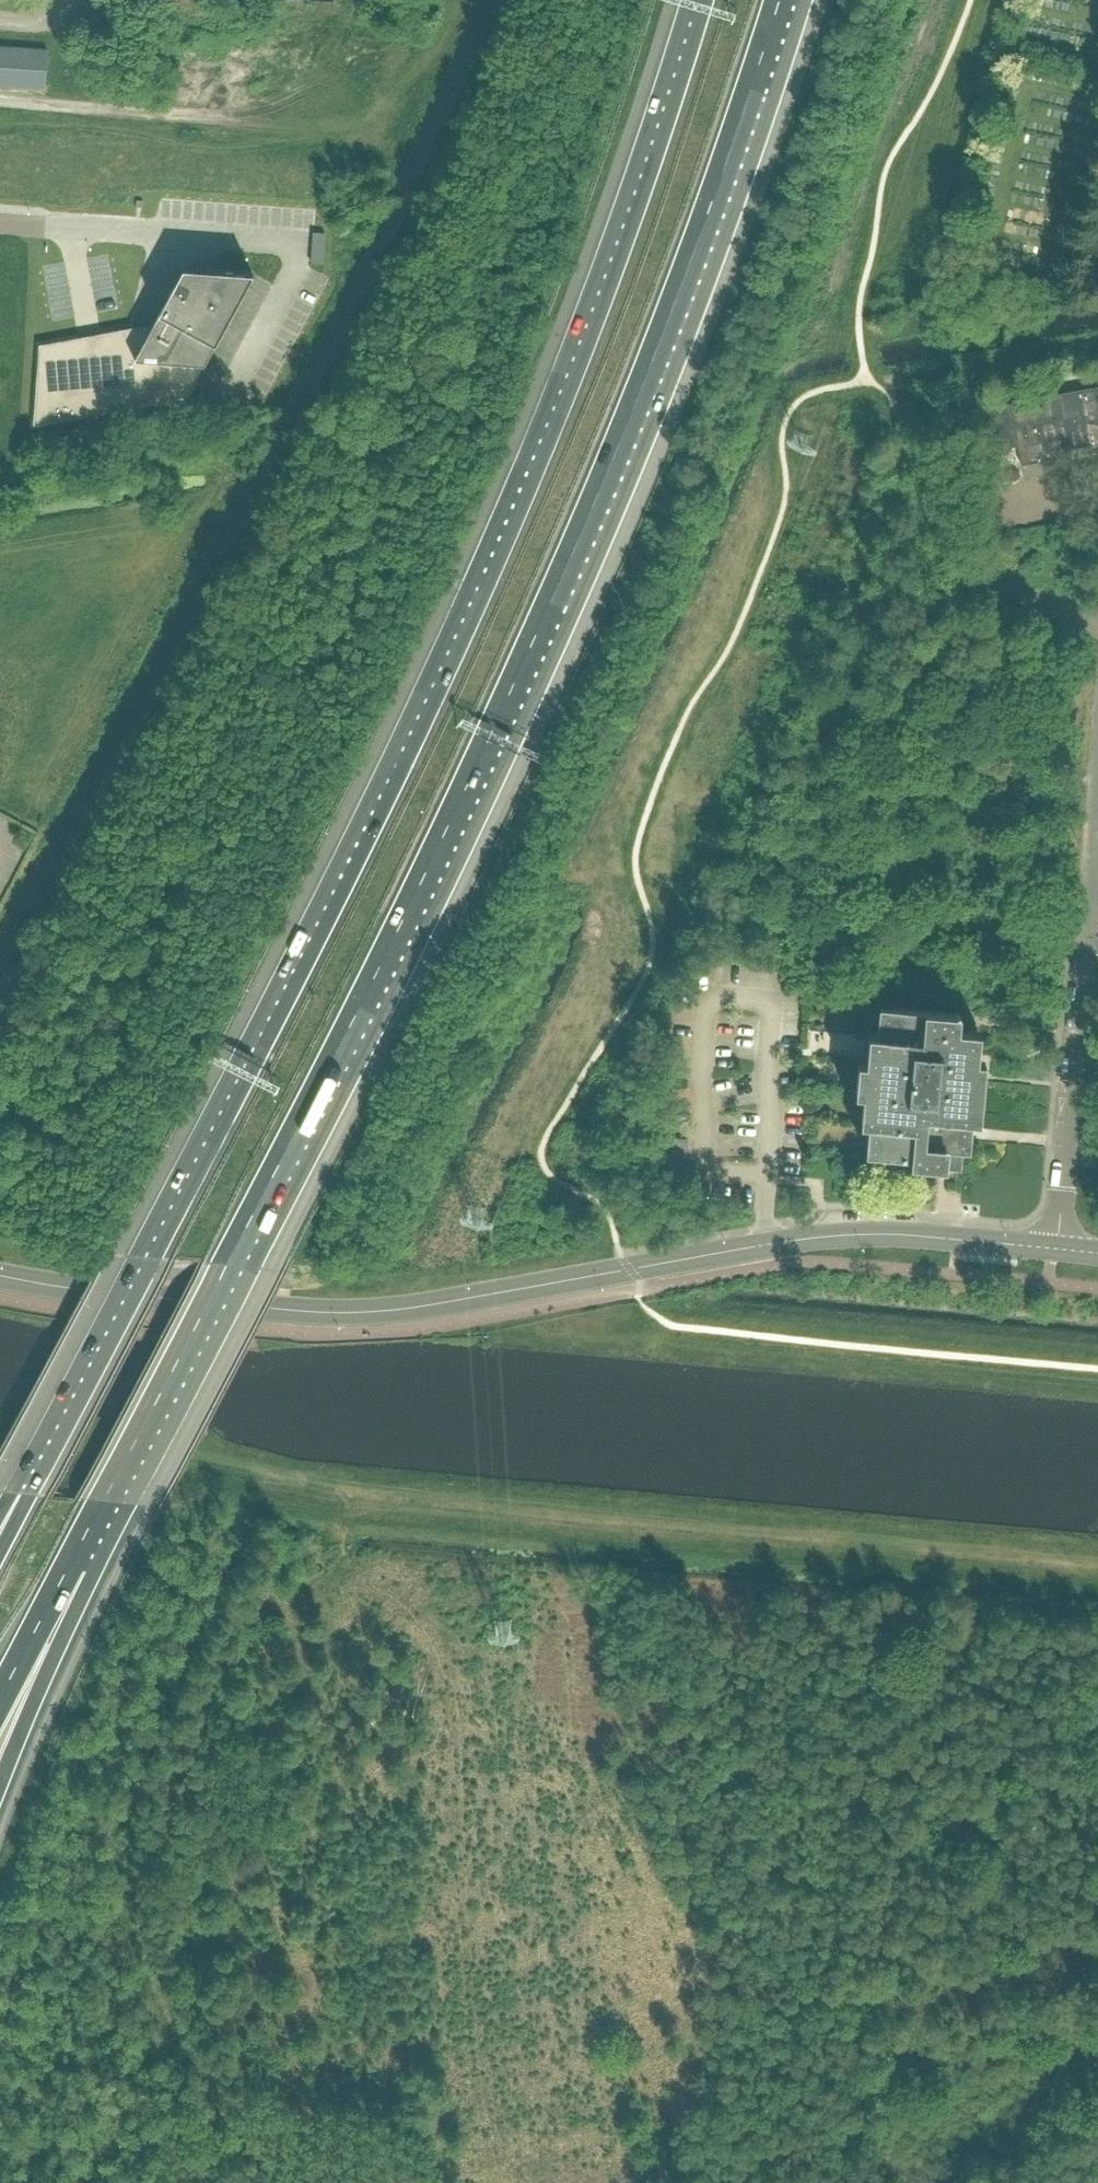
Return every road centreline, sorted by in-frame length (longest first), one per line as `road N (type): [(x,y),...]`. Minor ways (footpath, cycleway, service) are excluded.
road 1 (motorway): [(69,1565),(492,732),(667,324),(779,0)]
road 2 (motorway): [(697,0),(592,310),(464,617),(377,802),(18,1496)]
road 3 (tertiary): [(0,1276),(284,1309),(406,1306),(821,1235),(1057,1249)]
road 4 (residential): [(234,381),(297,247),(0,222)]
road 5 (residential): [(1097,818),(1057,1249)]
road 6 (motorway): [(0,1771),(69,1565)]
road 7 (motorway): [(0,1698),(69,1565)]

